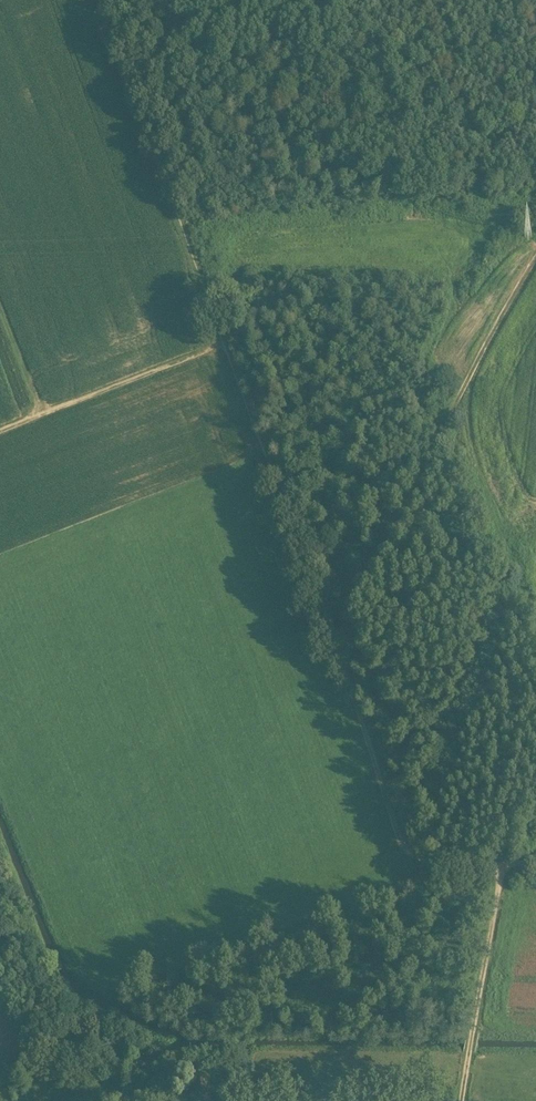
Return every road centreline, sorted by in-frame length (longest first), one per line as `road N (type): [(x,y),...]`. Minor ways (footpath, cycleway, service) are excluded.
road 1 (track): [(101,0),(399,837),(413,858),(535,864)]
road 2 (track): [(0,316),(38,416),(221,349)]
road 3 (track): [(460,393),(323,626)]
road 4 (track): [(460,1100),(501,864)]
road 5 (track): [(460,393),(483,487),(513,538)]
road 6 (track): [(535,270),(460,393)]

